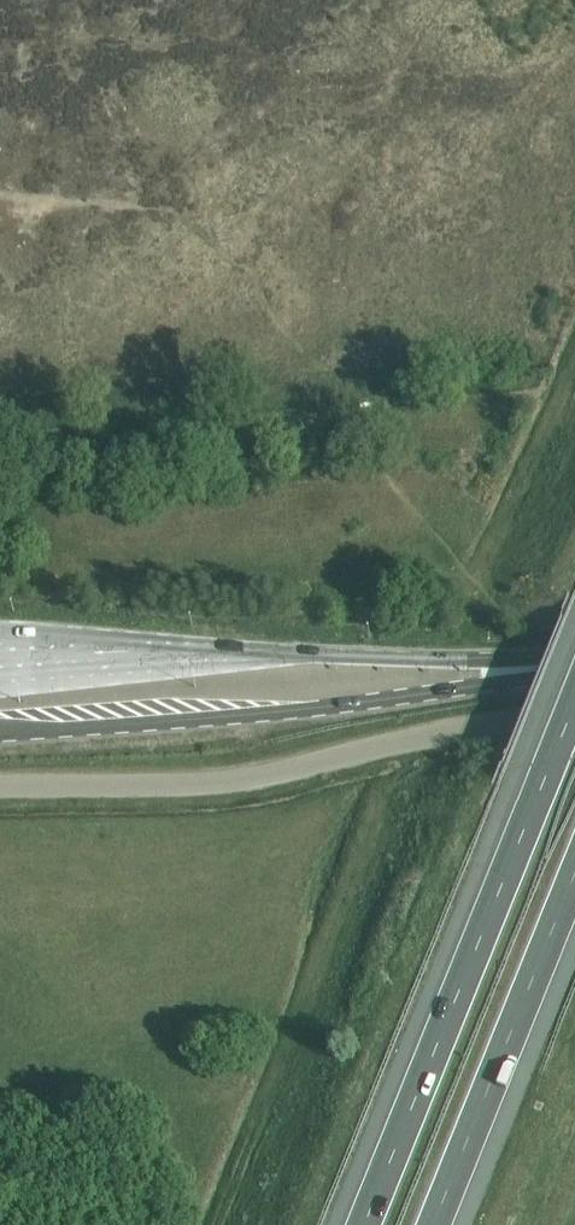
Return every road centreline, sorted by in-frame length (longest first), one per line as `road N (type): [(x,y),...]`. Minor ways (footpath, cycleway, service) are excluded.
road 1 (unclassified): [(574,707),(229,780),(0,785)]
road 2 (primary): [(0,730),(318,709),(574,663)]
road 3 (primary): [(574,654),(470,660),(151,650),(0,658)]
road 4 (motorway): [(574,700),(364,1224)]
road 5 (motorway): [(434,1224),(574,873)]

